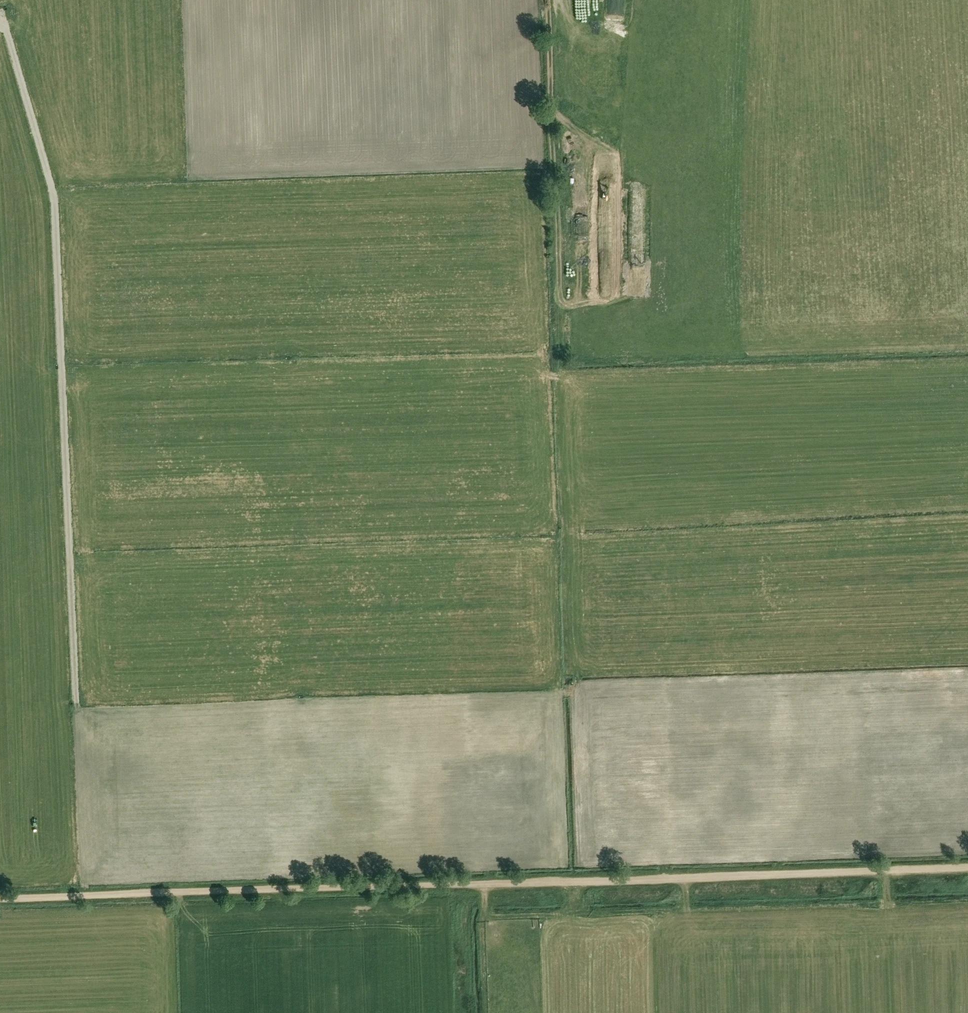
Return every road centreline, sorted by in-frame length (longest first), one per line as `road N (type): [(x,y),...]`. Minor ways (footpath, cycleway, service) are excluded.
road 1 (track): [(0,900),(967,869)]

